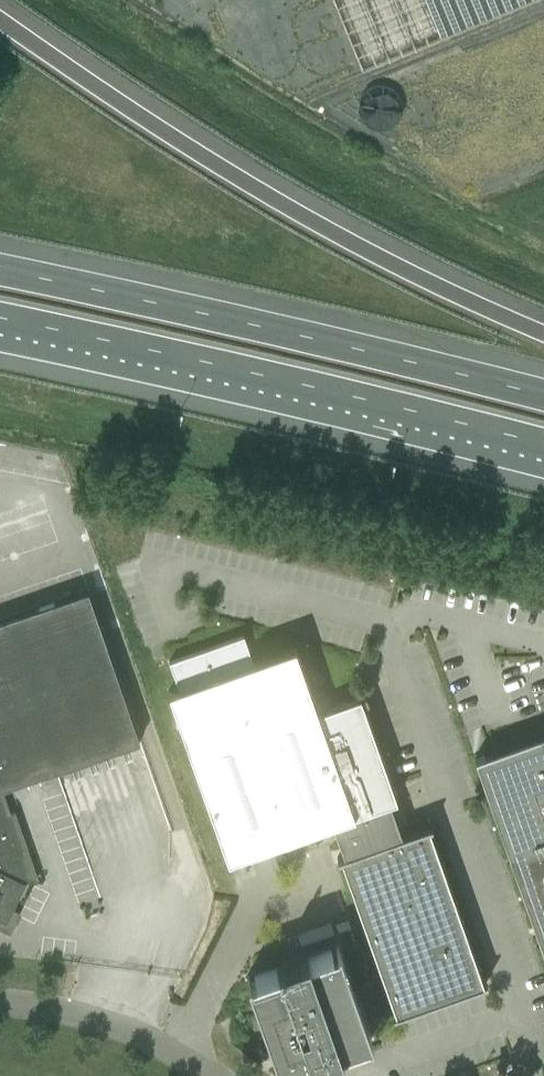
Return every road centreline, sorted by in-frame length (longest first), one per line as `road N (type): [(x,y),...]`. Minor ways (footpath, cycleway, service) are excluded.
road 1 (motorway): [(543,331),(387,258),(212,161),(0,19)]
road 2 (motorway): [(0,319),(543,445)]
road 3 (motorway): [(543,395),(0,270)]
road 4 (unclassified): [(206,1075),(138,1036),(64,1010),(0,1002)]

